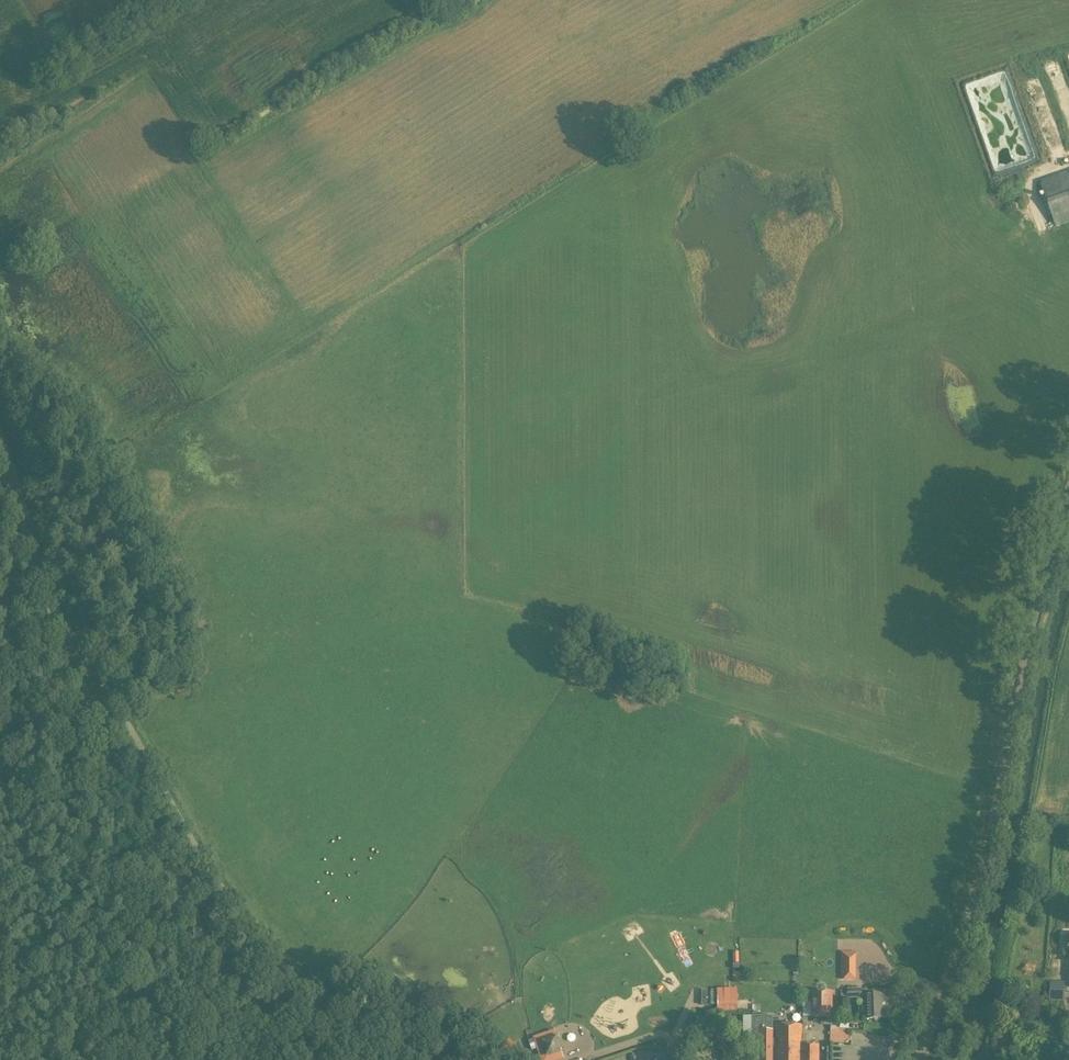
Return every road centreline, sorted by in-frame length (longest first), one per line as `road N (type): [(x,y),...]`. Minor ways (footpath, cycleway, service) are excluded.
road 1 (tertiary): [(307,1059),(243,993),(189,912),(67,651),(0,446)]
road 2 (unclassified): [(920,1059),(993,820),(1020,670),(1068,495)]

